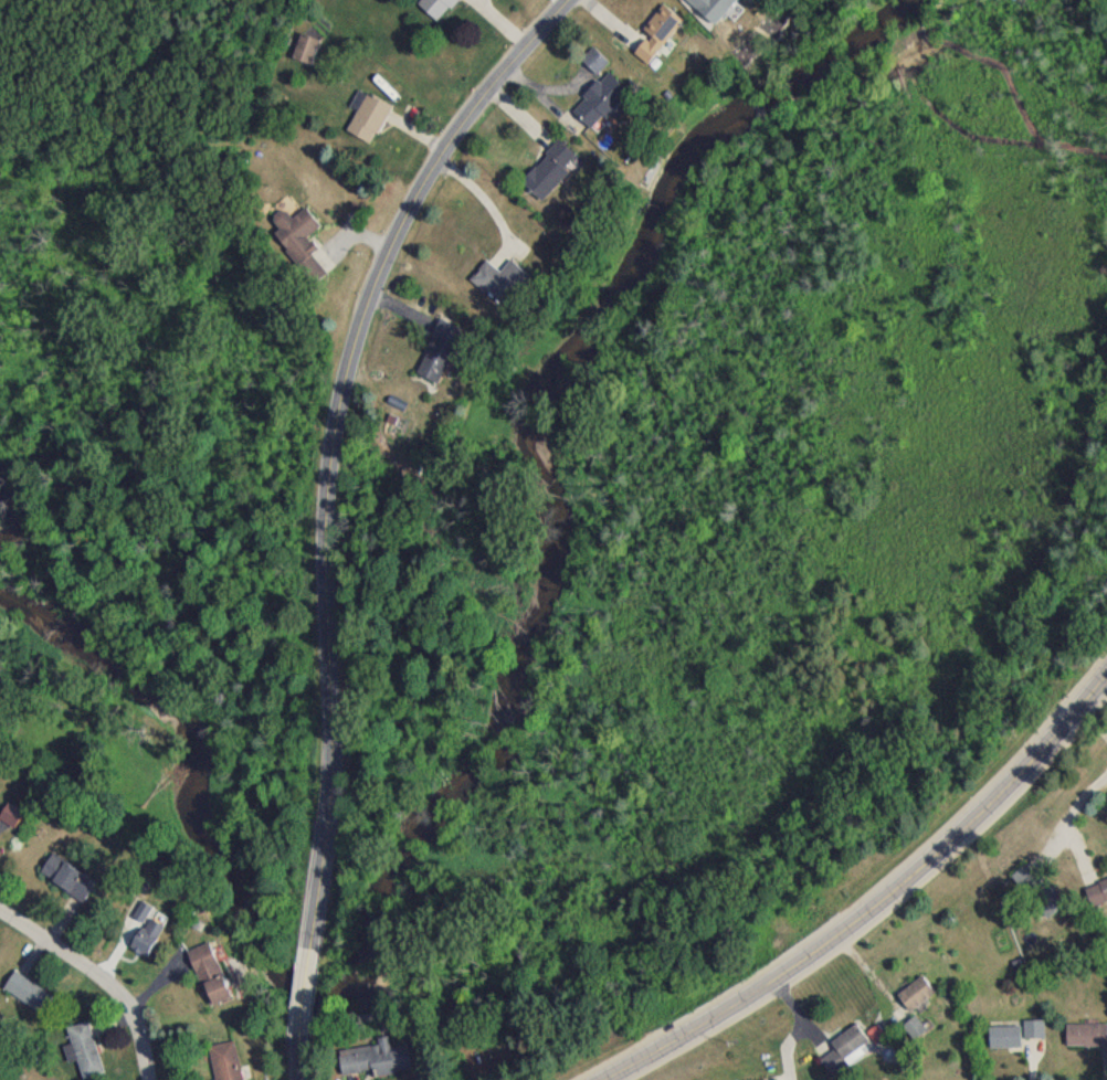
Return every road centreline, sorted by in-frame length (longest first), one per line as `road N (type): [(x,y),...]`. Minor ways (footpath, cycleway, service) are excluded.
road 1 (residential): [(568,0),(434,162),(392,241),(351,347),(325,513),(333,756),(307,952)]
road 2 (primary): [(603,1079),(711,1019),(883,901),(1012,784),(1106,672)]
road 3 (residential): [(152,1079),(137,1009),(115,980),(0,901)]

